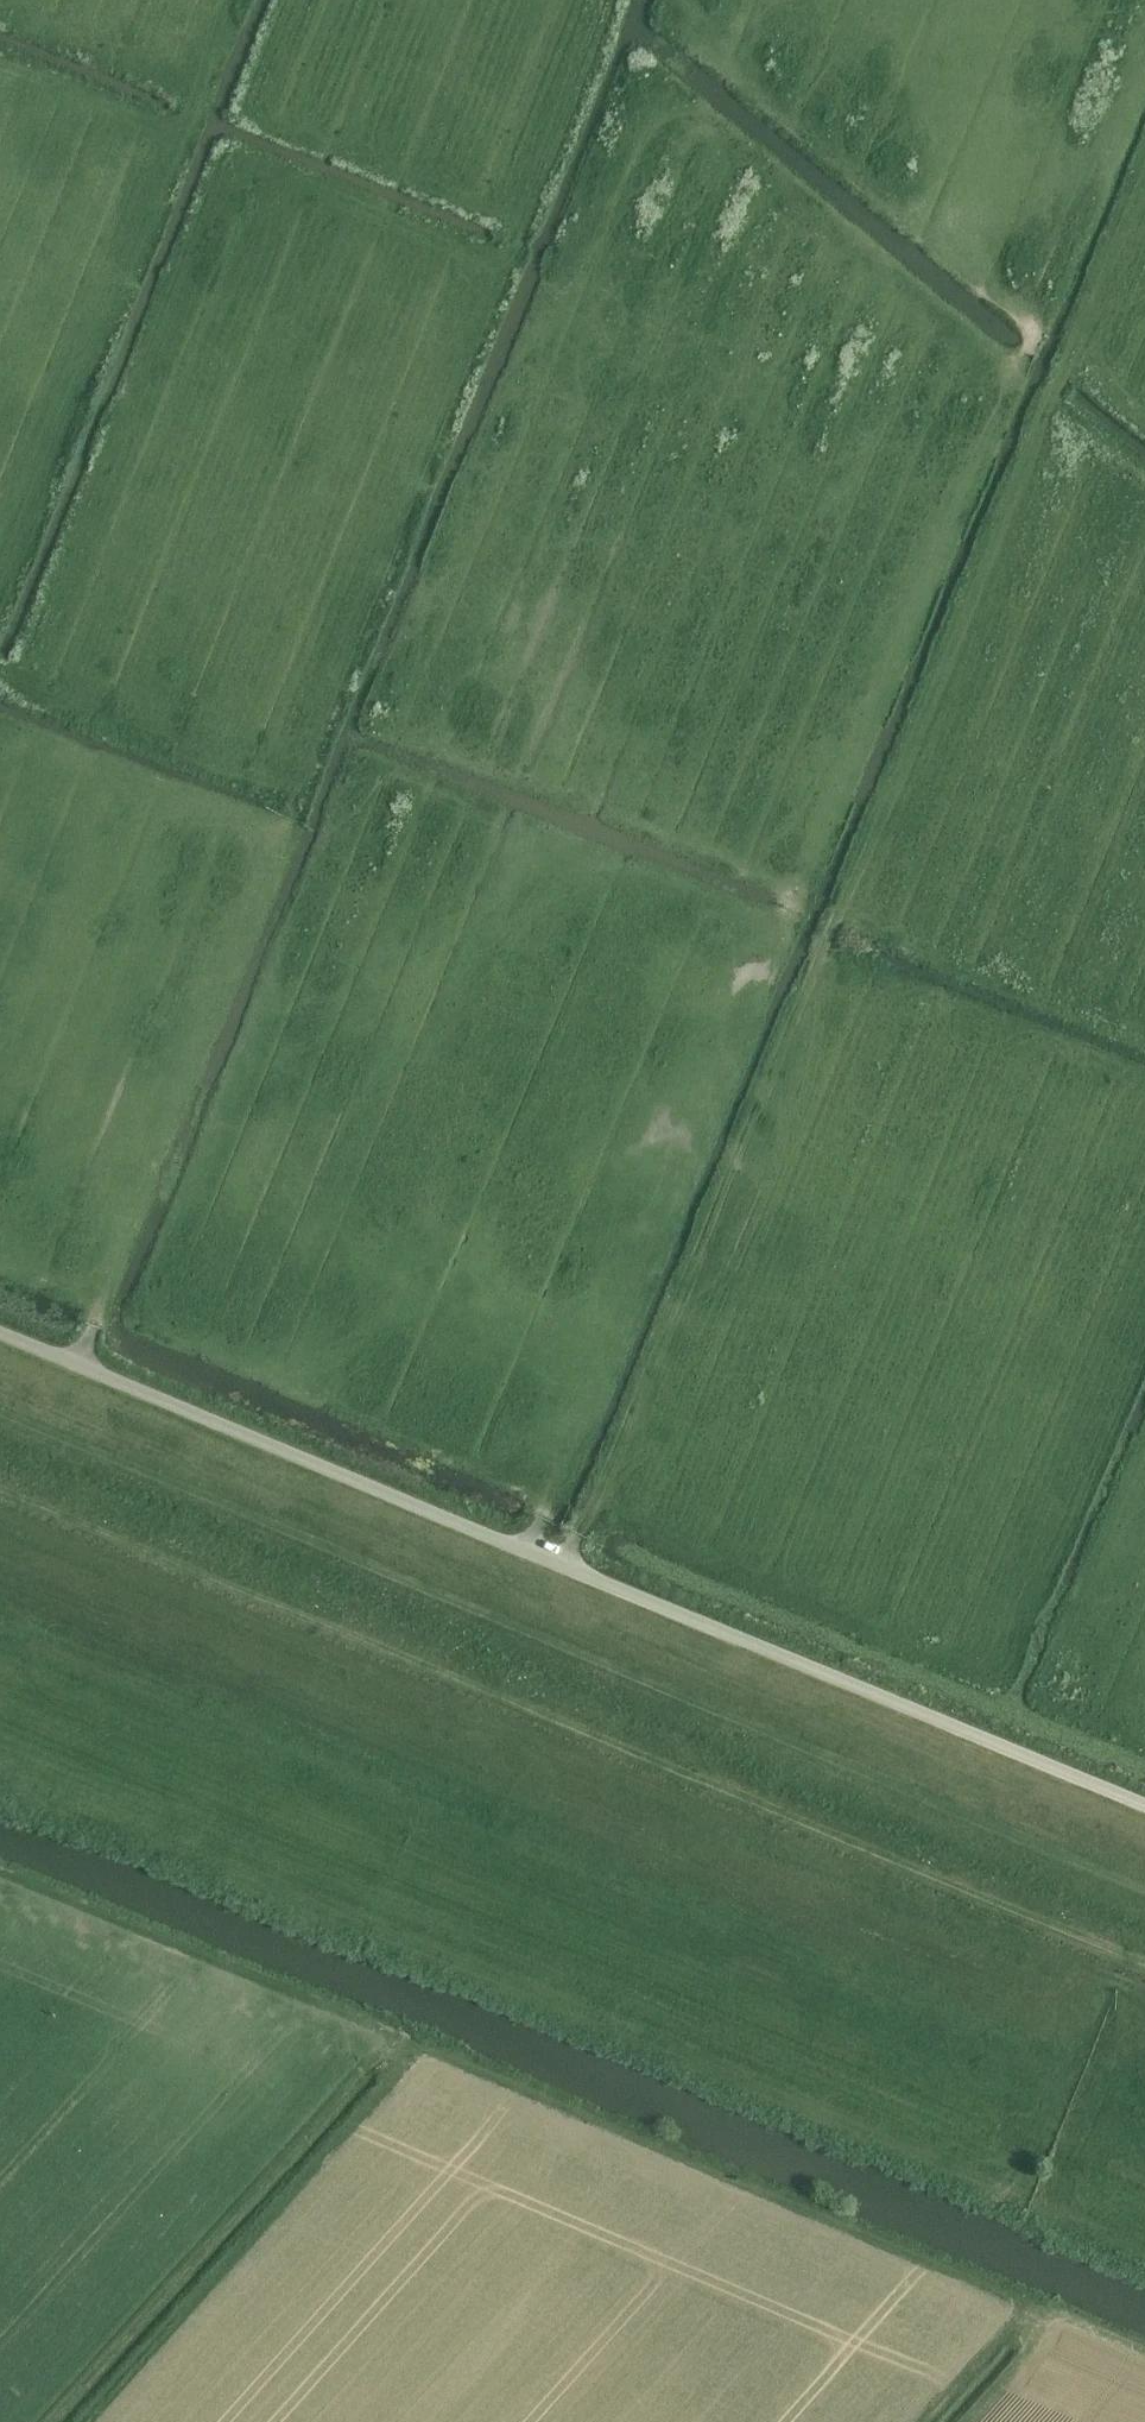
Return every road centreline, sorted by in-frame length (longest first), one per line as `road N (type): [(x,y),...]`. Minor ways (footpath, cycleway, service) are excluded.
road 1 (track): [(1144,1806),(0,1330)]

